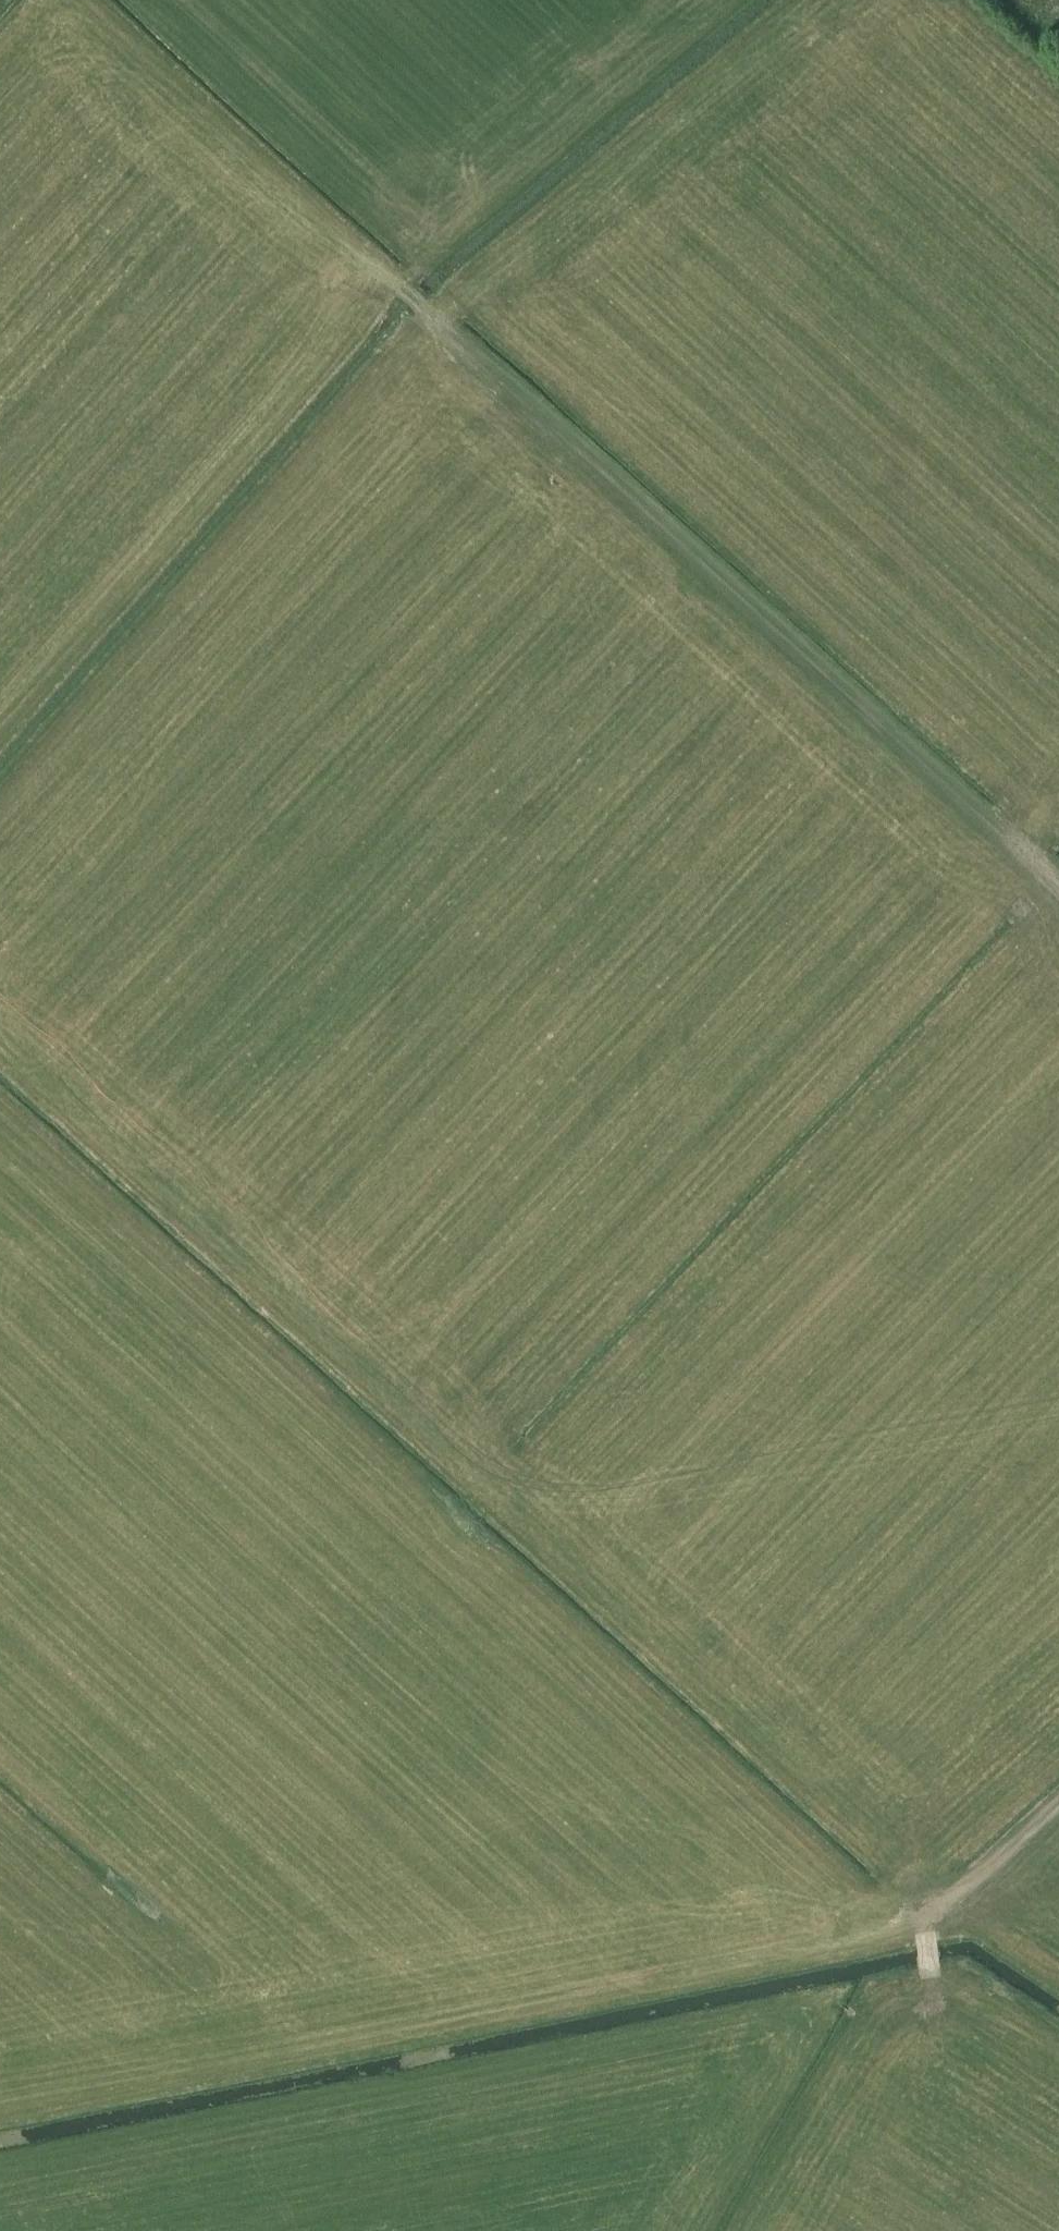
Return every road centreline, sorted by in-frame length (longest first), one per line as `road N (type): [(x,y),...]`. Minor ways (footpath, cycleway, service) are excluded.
road 1 (track): [(75,0),(1058,898)]
road 2 (track): [(918,1925),(1058,1798)]

